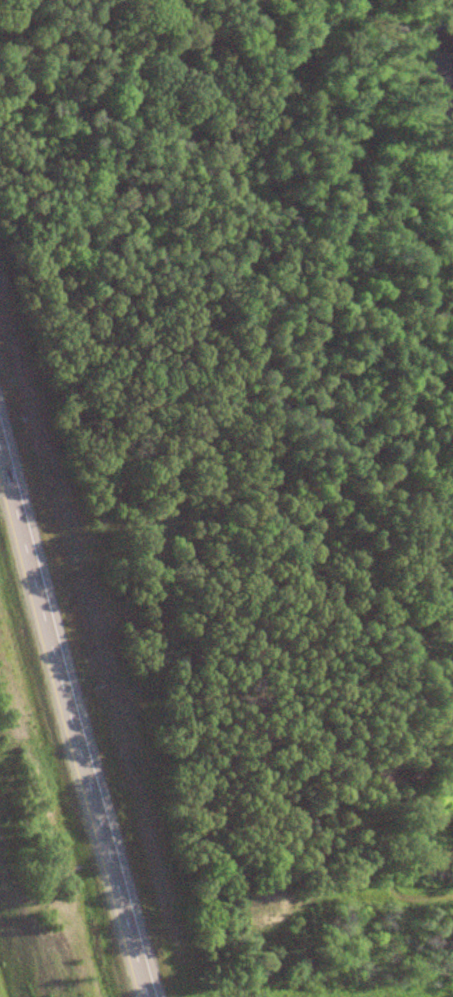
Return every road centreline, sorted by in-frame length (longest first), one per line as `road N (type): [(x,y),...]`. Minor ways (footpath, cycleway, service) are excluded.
road 1 (motorway): [(143,996),(0,462)]

